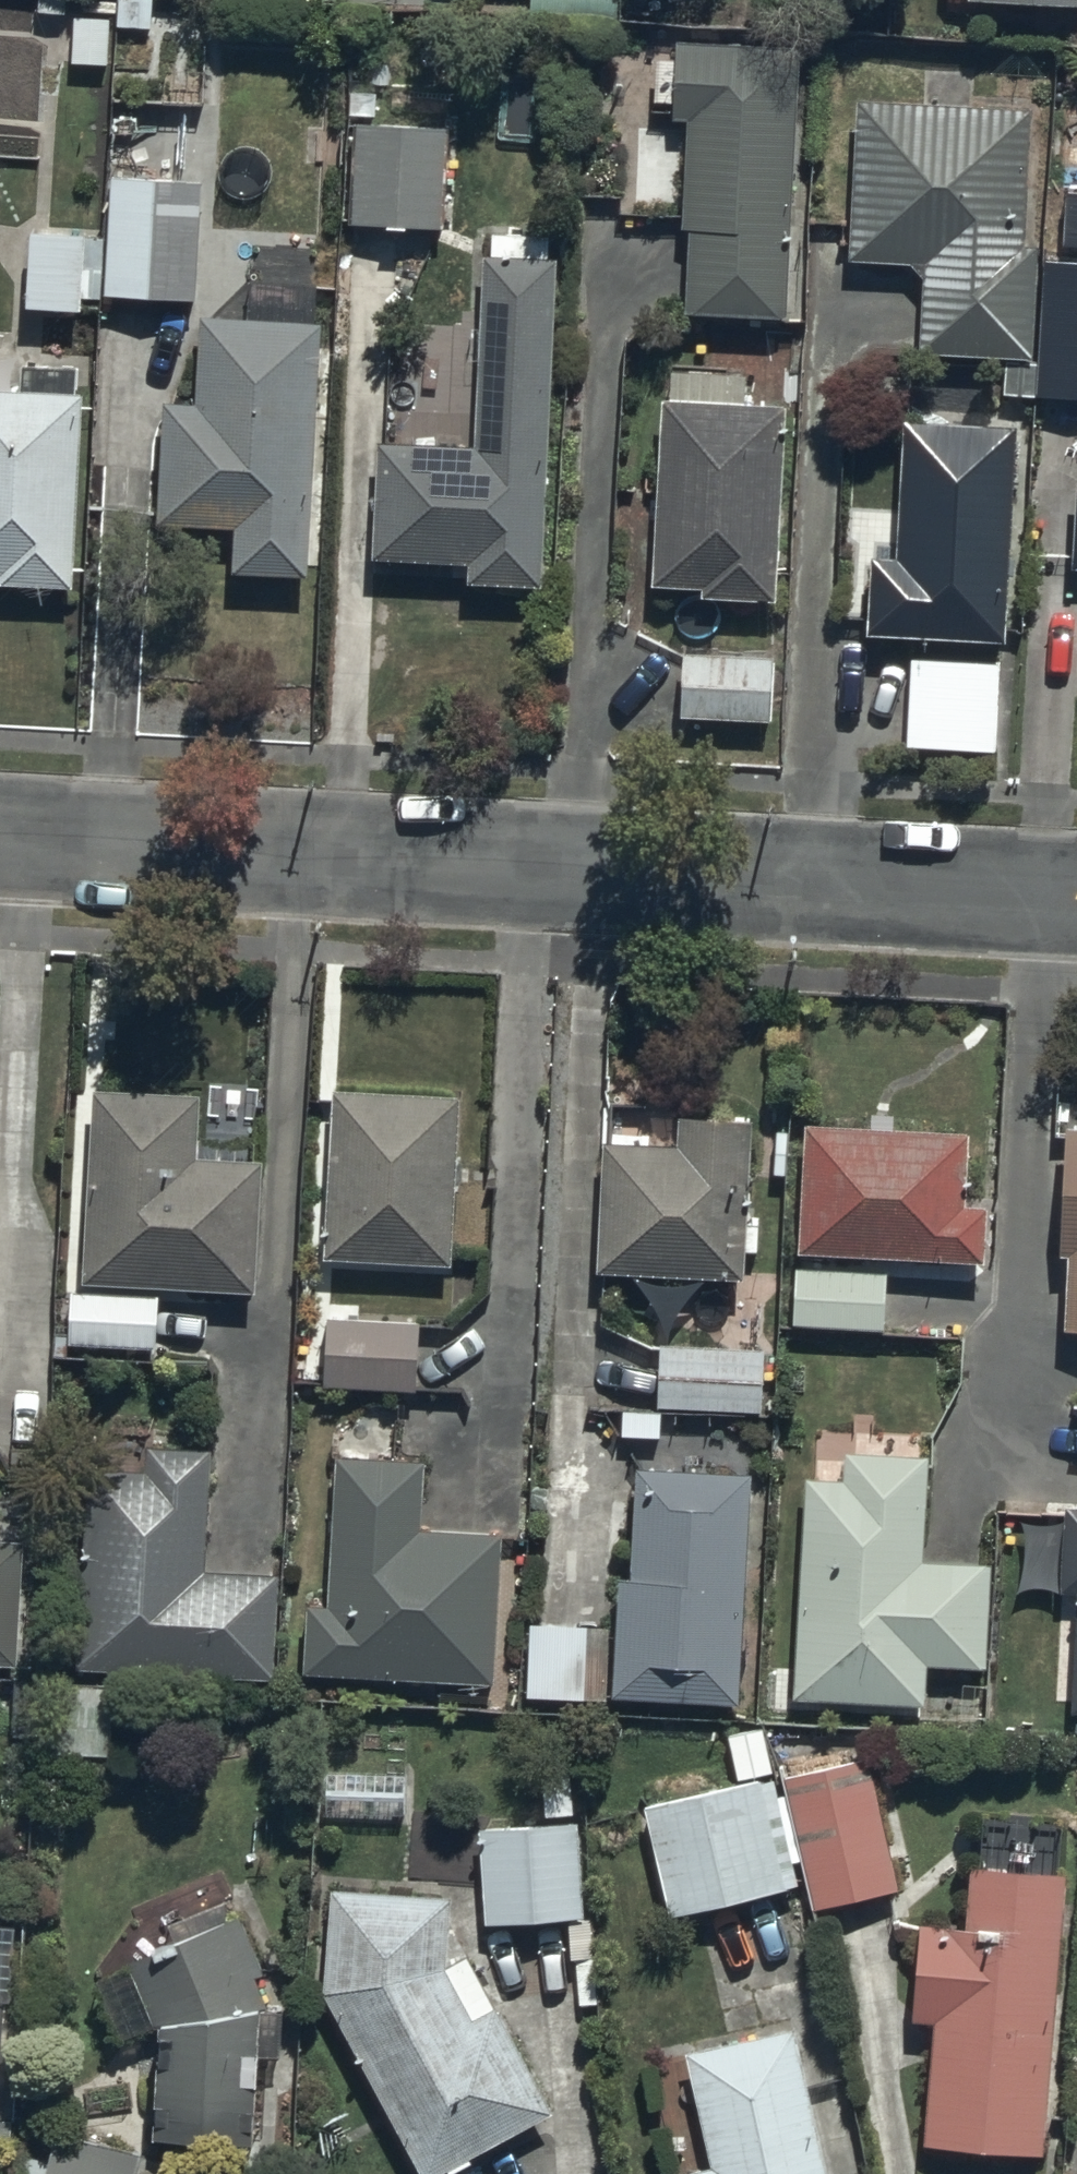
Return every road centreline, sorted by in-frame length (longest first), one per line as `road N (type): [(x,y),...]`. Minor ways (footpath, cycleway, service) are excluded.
road 1 (residential): [(0,841),(1076,900)]

